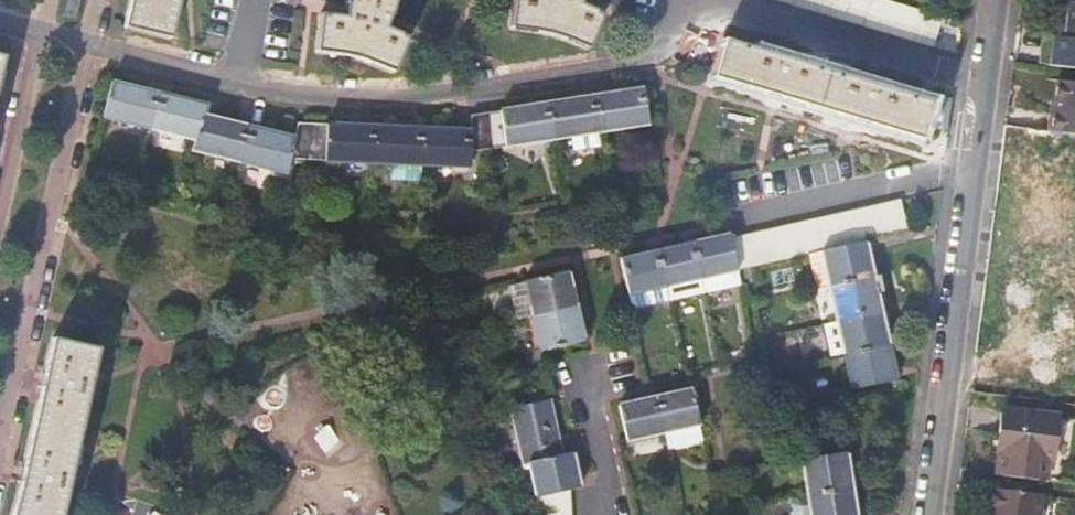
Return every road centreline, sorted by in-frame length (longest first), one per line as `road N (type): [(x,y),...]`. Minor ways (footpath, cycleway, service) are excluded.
road 1 (residential): [(997,0),(931,514)]

